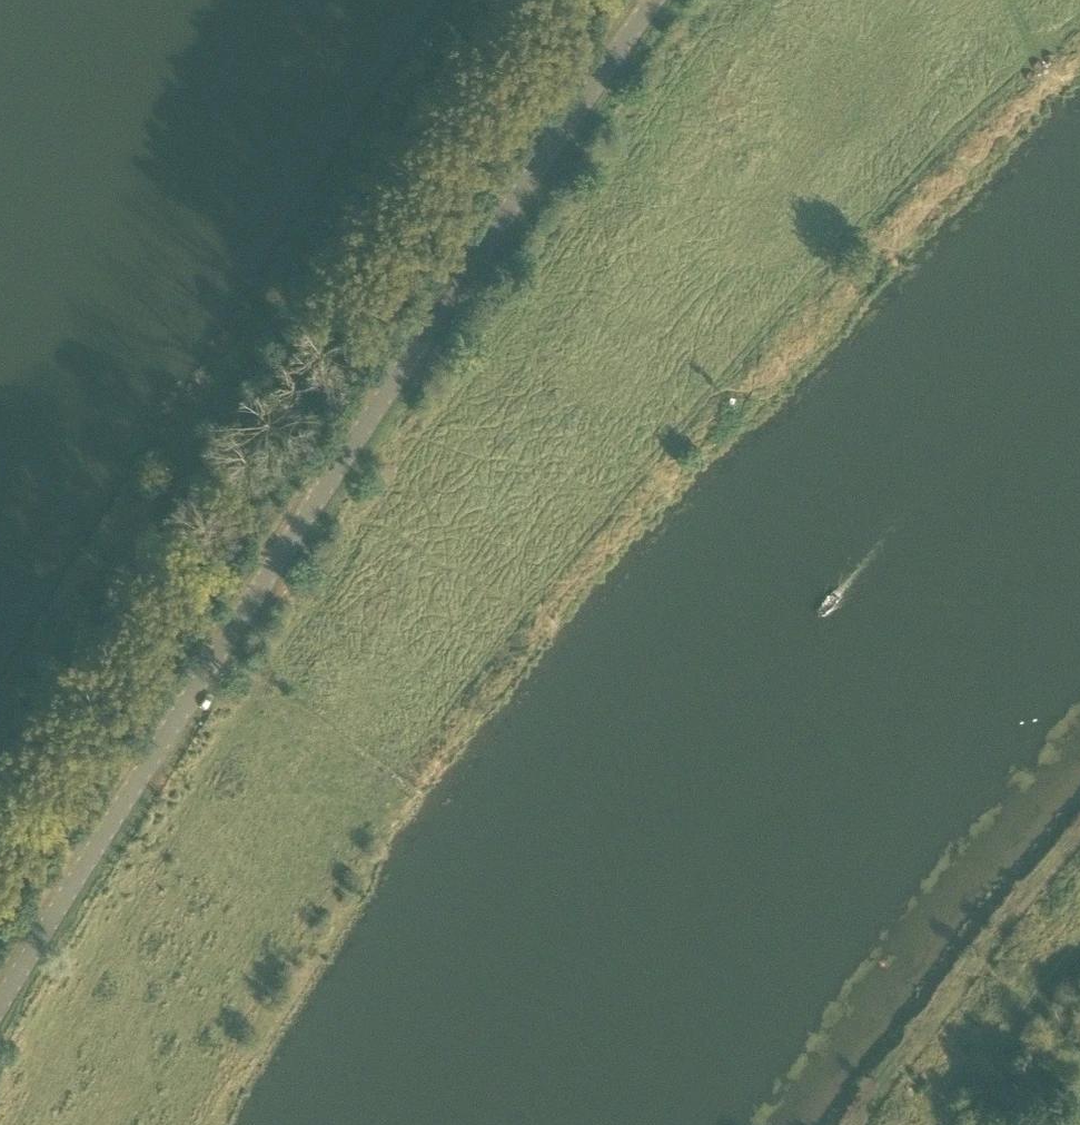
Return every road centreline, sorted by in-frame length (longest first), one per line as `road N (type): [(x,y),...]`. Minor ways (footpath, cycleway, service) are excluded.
road 1 (unclassified): [(0,1008),(182,711),(655,0)]

